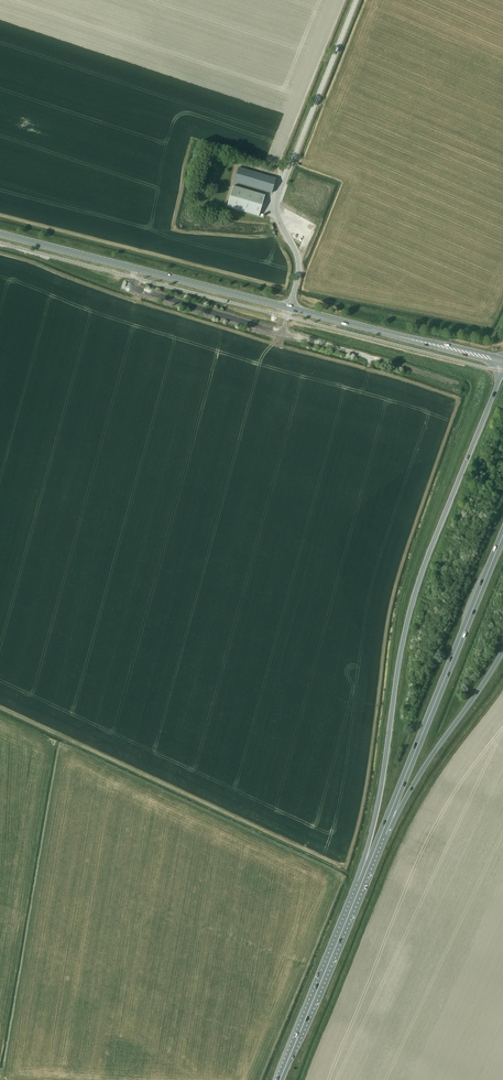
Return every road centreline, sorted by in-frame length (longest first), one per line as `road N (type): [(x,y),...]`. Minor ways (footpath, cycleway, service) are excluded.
road 1 (trunk): [(502,368),(407,622),(361,883)]
road 2 (tertiary): [(289,308),(299,266),(276,202),(356,0)]
road 3 (trunk): [(382,833),(502,534)]
road 4 (secondary): [(289,308),(0,234)]
road 5 (trunk): [(382,833),(502,651)]
road 6 (trunk): [(279,1079),(361,883)]
road 7 (secondary): [(378,330),(502,361)]

